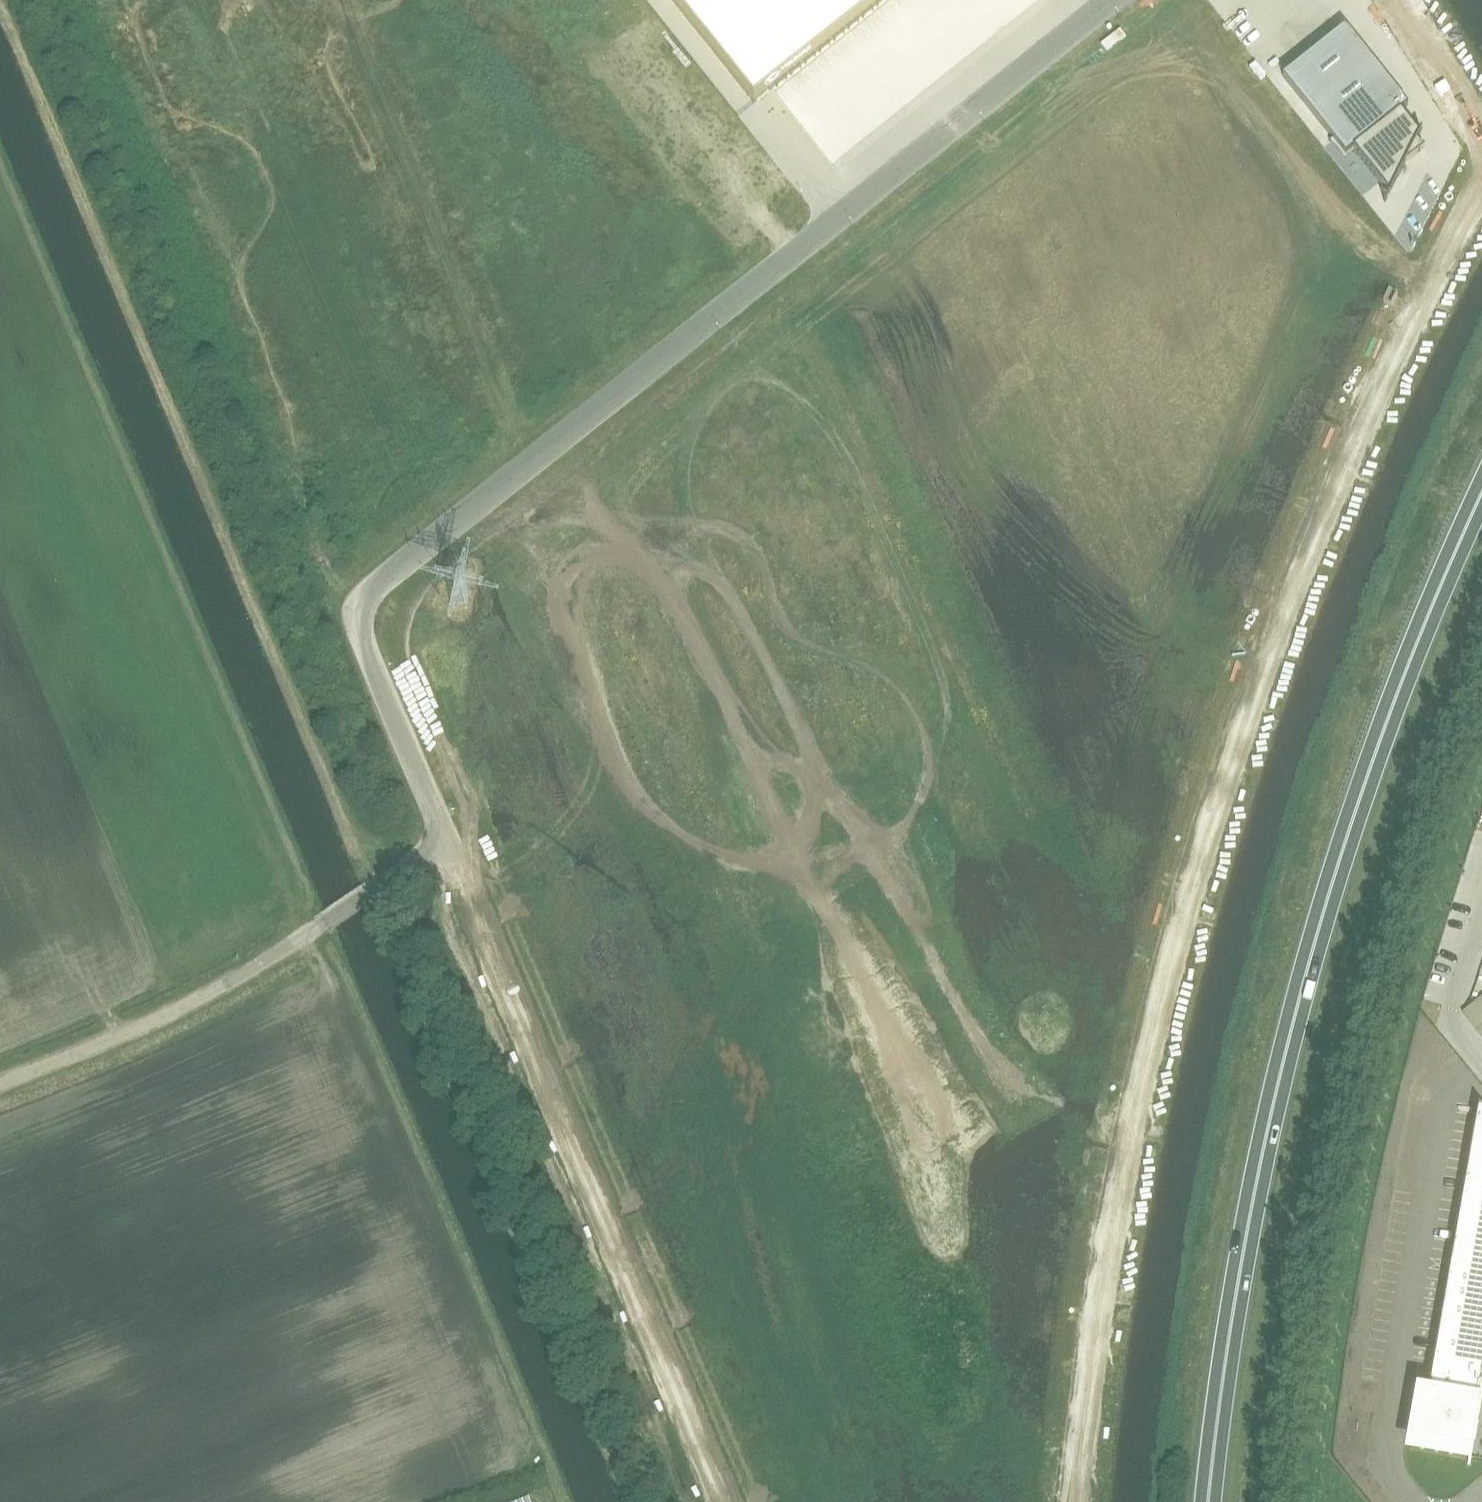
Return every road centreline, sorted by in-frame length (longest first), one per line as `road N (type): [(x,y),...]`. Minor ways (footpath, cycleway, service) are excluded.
road 1 (unclassified): [(1075,1501),(1107,1241),(1200,855),(1268,650),(1338,475),(1481,188)]
road 2 (unclassified): [(446,838),(362,639),(356,621),(367,593),(1110,0)]
road 3 (trunk): [(1209,1501),(1253,1203),(1330,893),(1380,745),(1481,496)]
road 4 (unclassified): [(446,838),(725,1501)]
road 5 (unclassified): [(0,1083),(223,987),(446,838)]
road 6 (unclassified): [(1481,130),(1402,0)]

